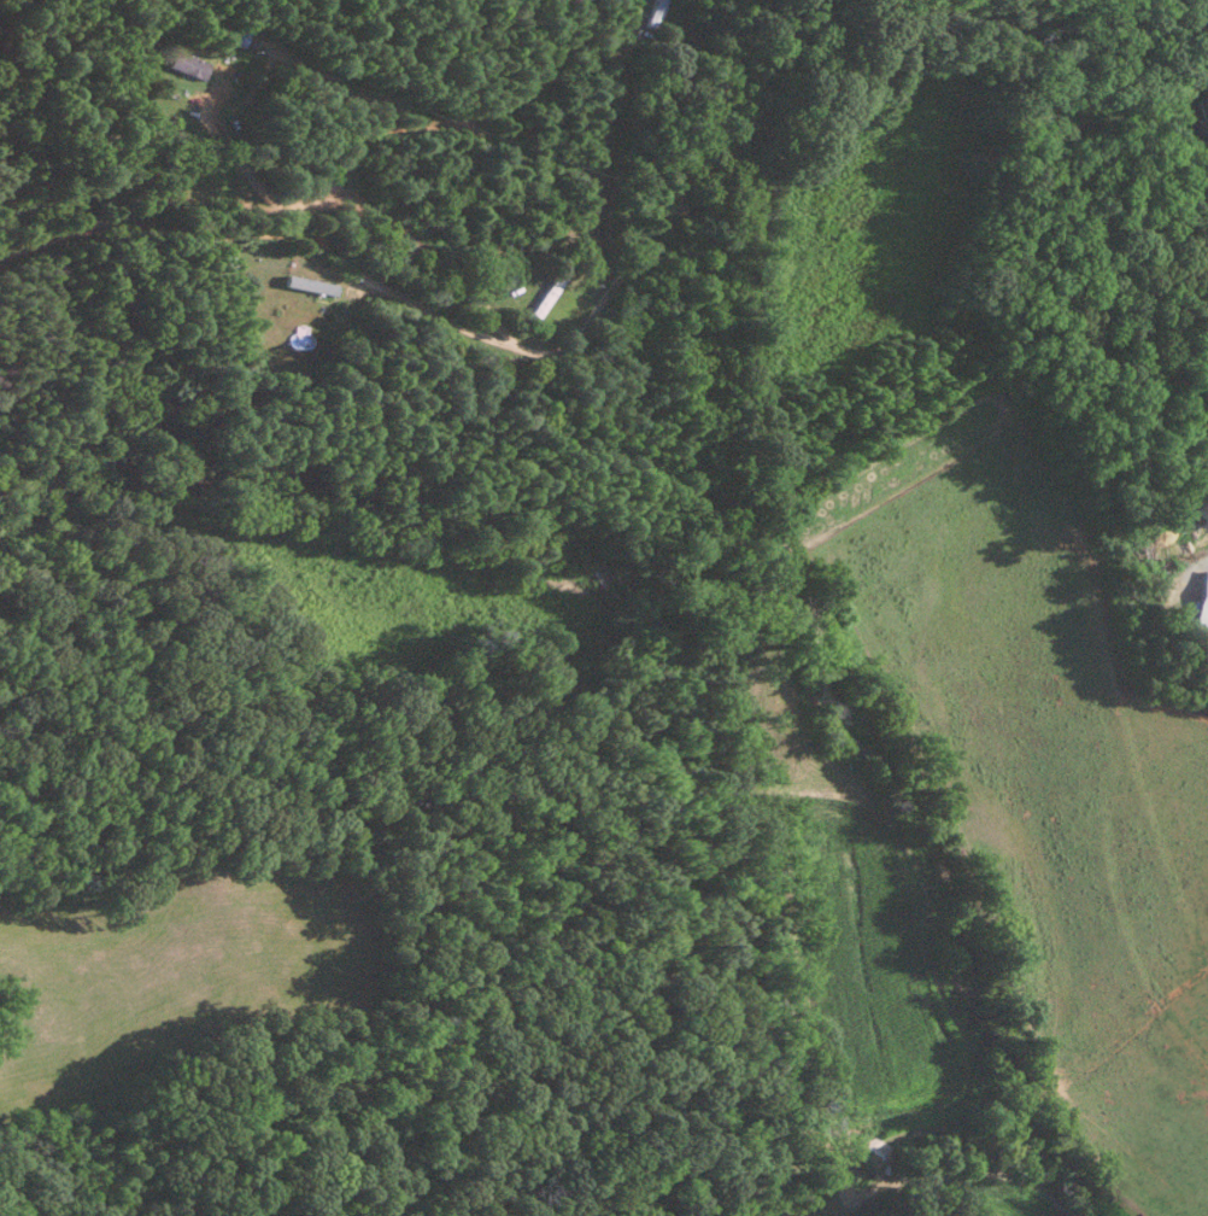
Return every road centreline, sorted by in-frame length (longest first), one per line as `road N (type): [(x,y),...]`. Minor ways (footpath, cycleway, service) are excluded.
road 1 (residential): [(0,252),(118,227),(301,234),(473,337),(529,351),(569,350),(644,235),(736,0)]

